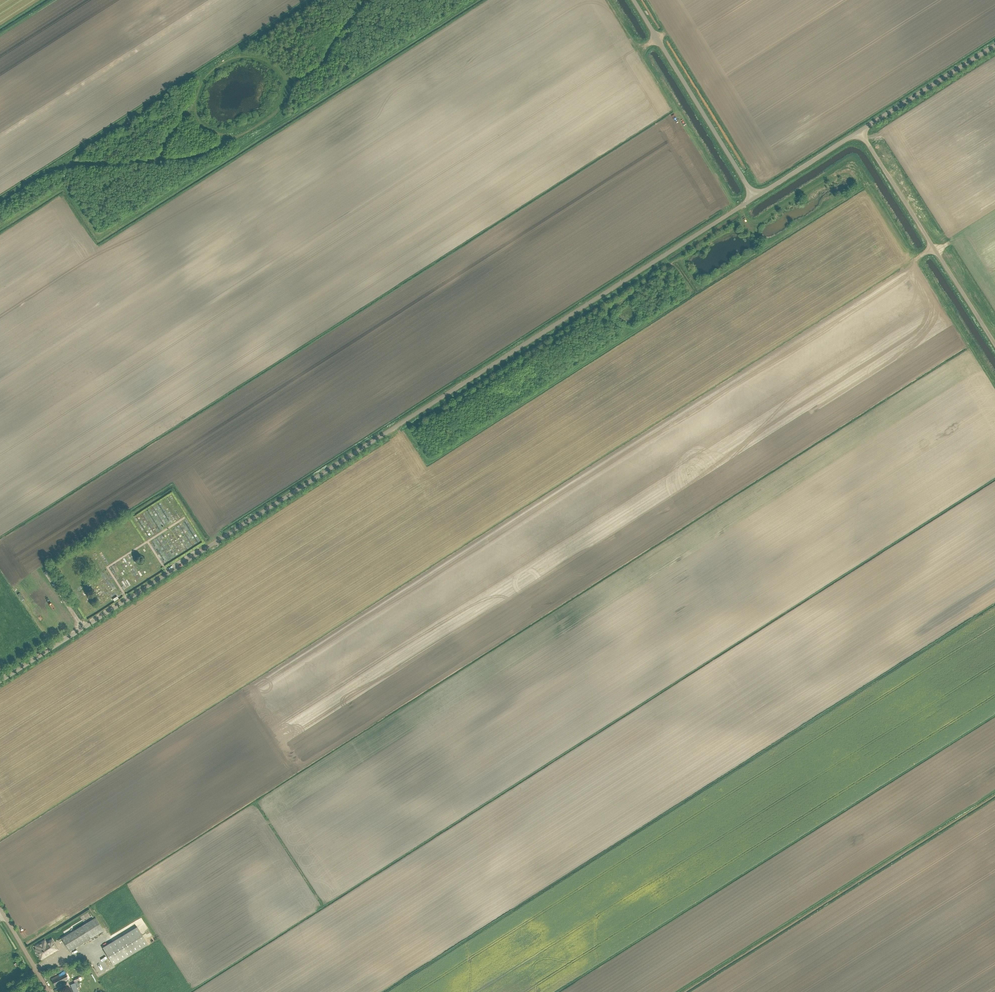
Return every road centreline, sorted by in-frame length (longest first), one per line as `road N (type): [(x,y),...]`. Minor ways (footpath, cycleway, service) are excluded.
road 1 (unclassified): [(0,679),(755,197)]
road 2 (unclassified): [(994,344),(859,132)]
road 3 (unclassified): [(755,197),(634,0)]
road 4 (unclassified): [(859,132),(994,45)]
road 5 (unclassified): [(755,197),(859,132)]

